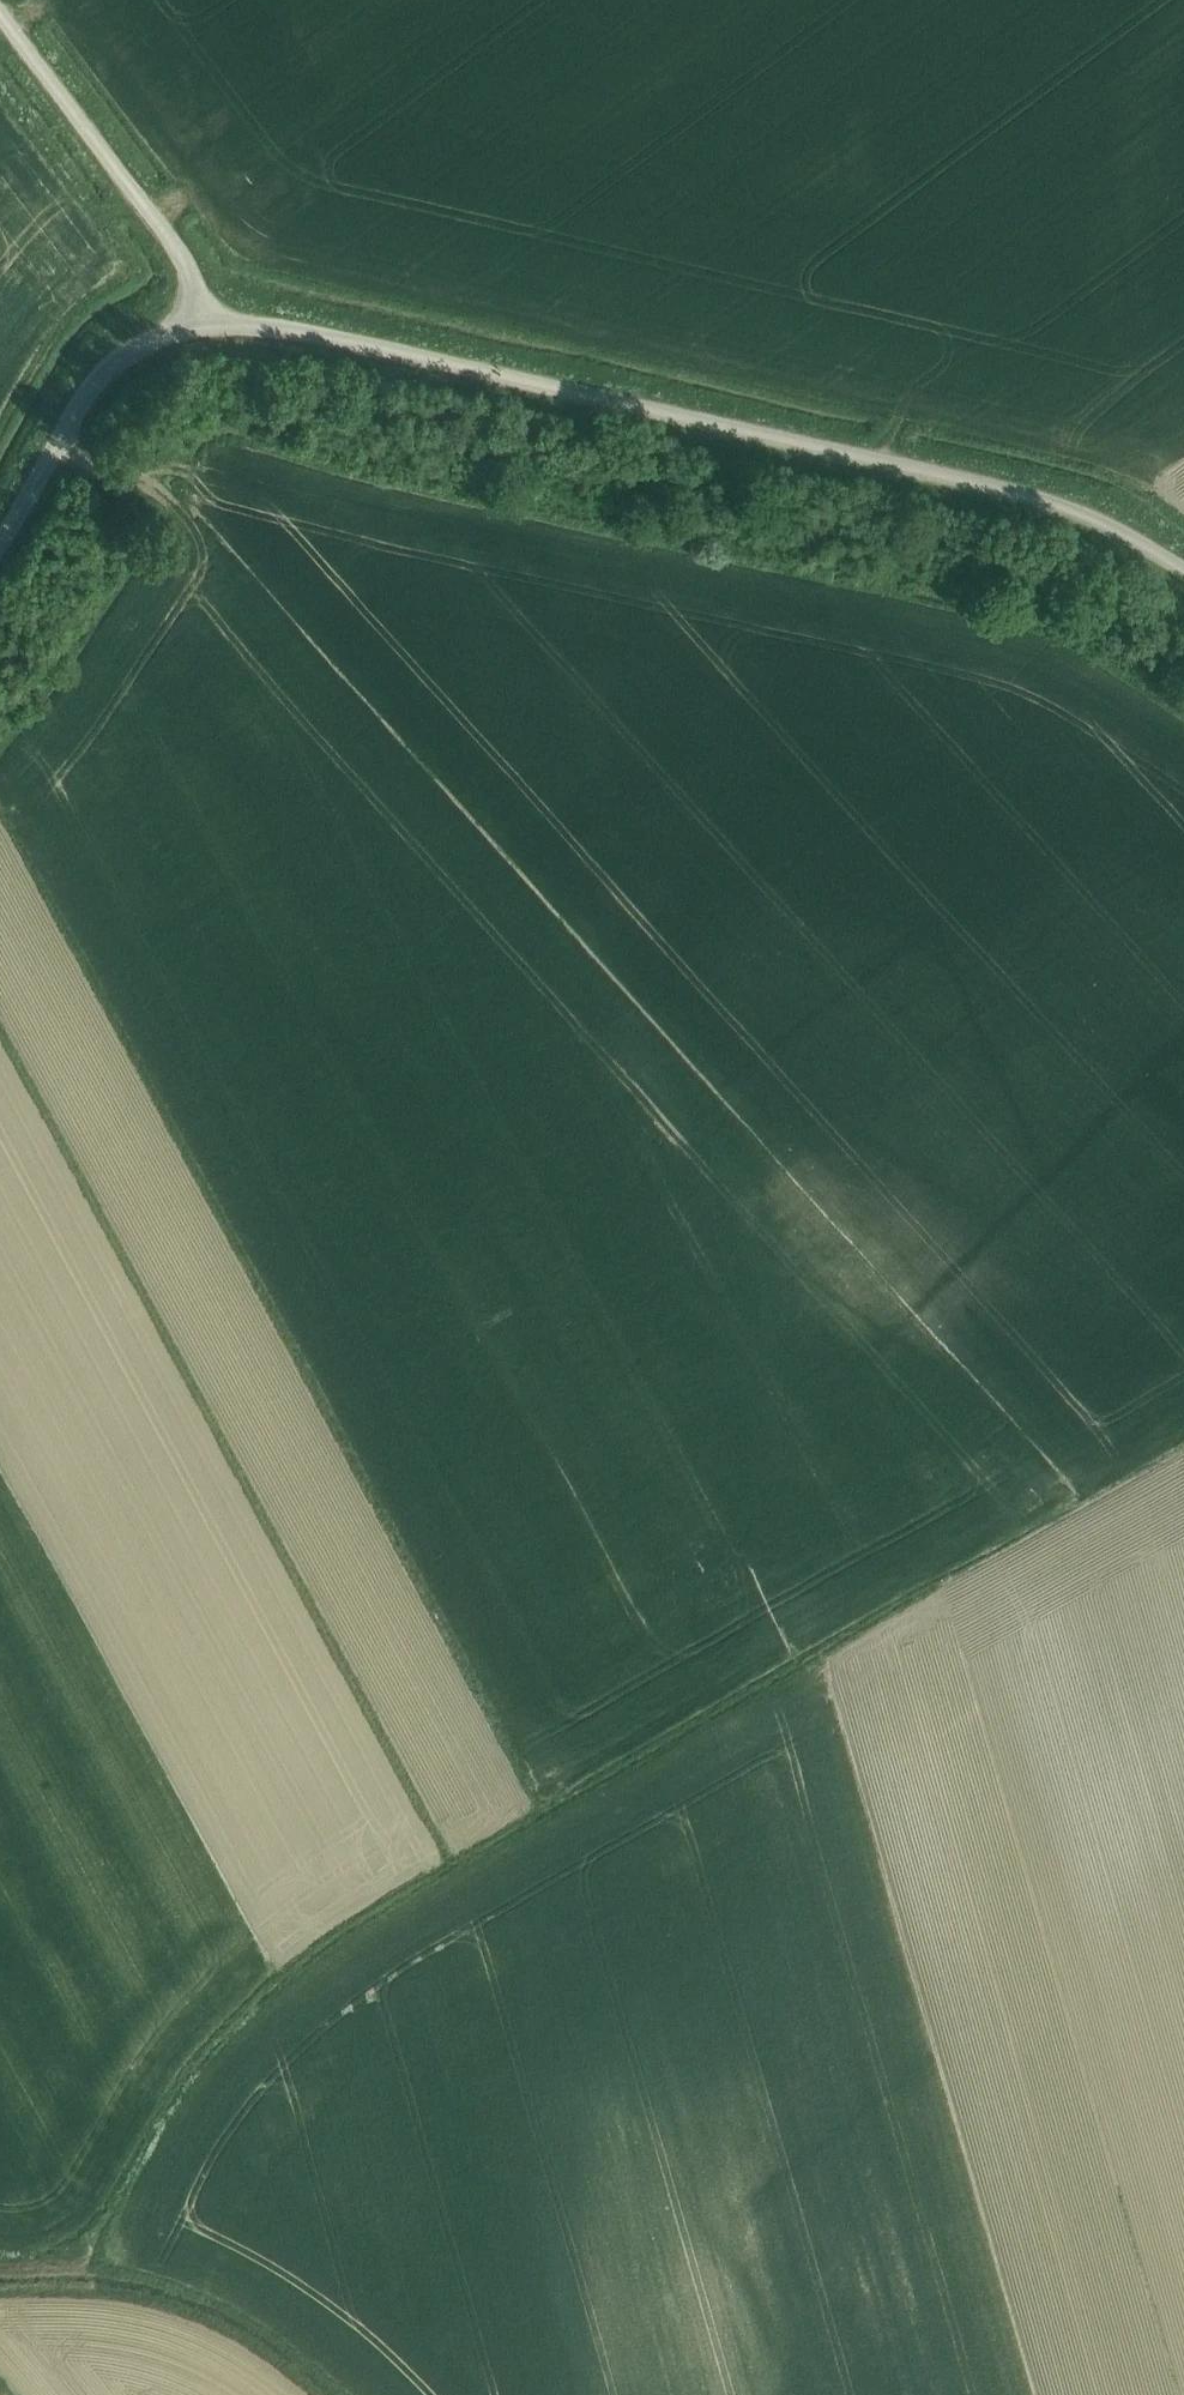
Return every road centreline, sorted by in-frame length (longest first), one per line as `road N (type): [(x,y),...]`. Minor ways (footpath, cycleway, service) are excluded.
road 1 (unclassified): [(1183,569),(1091,516),(1025,494),(383,348),(283,327),(208,322)]
road 2 (unclassified): [(208,322),(185,264),(0,22)]
road 3 (track): [(330,2394),(289,2359),(191,2299),(82,2283),(0,2289)]
road 4 (unclassified): [(0,543),(110,363),(177,327),(208,322)]

